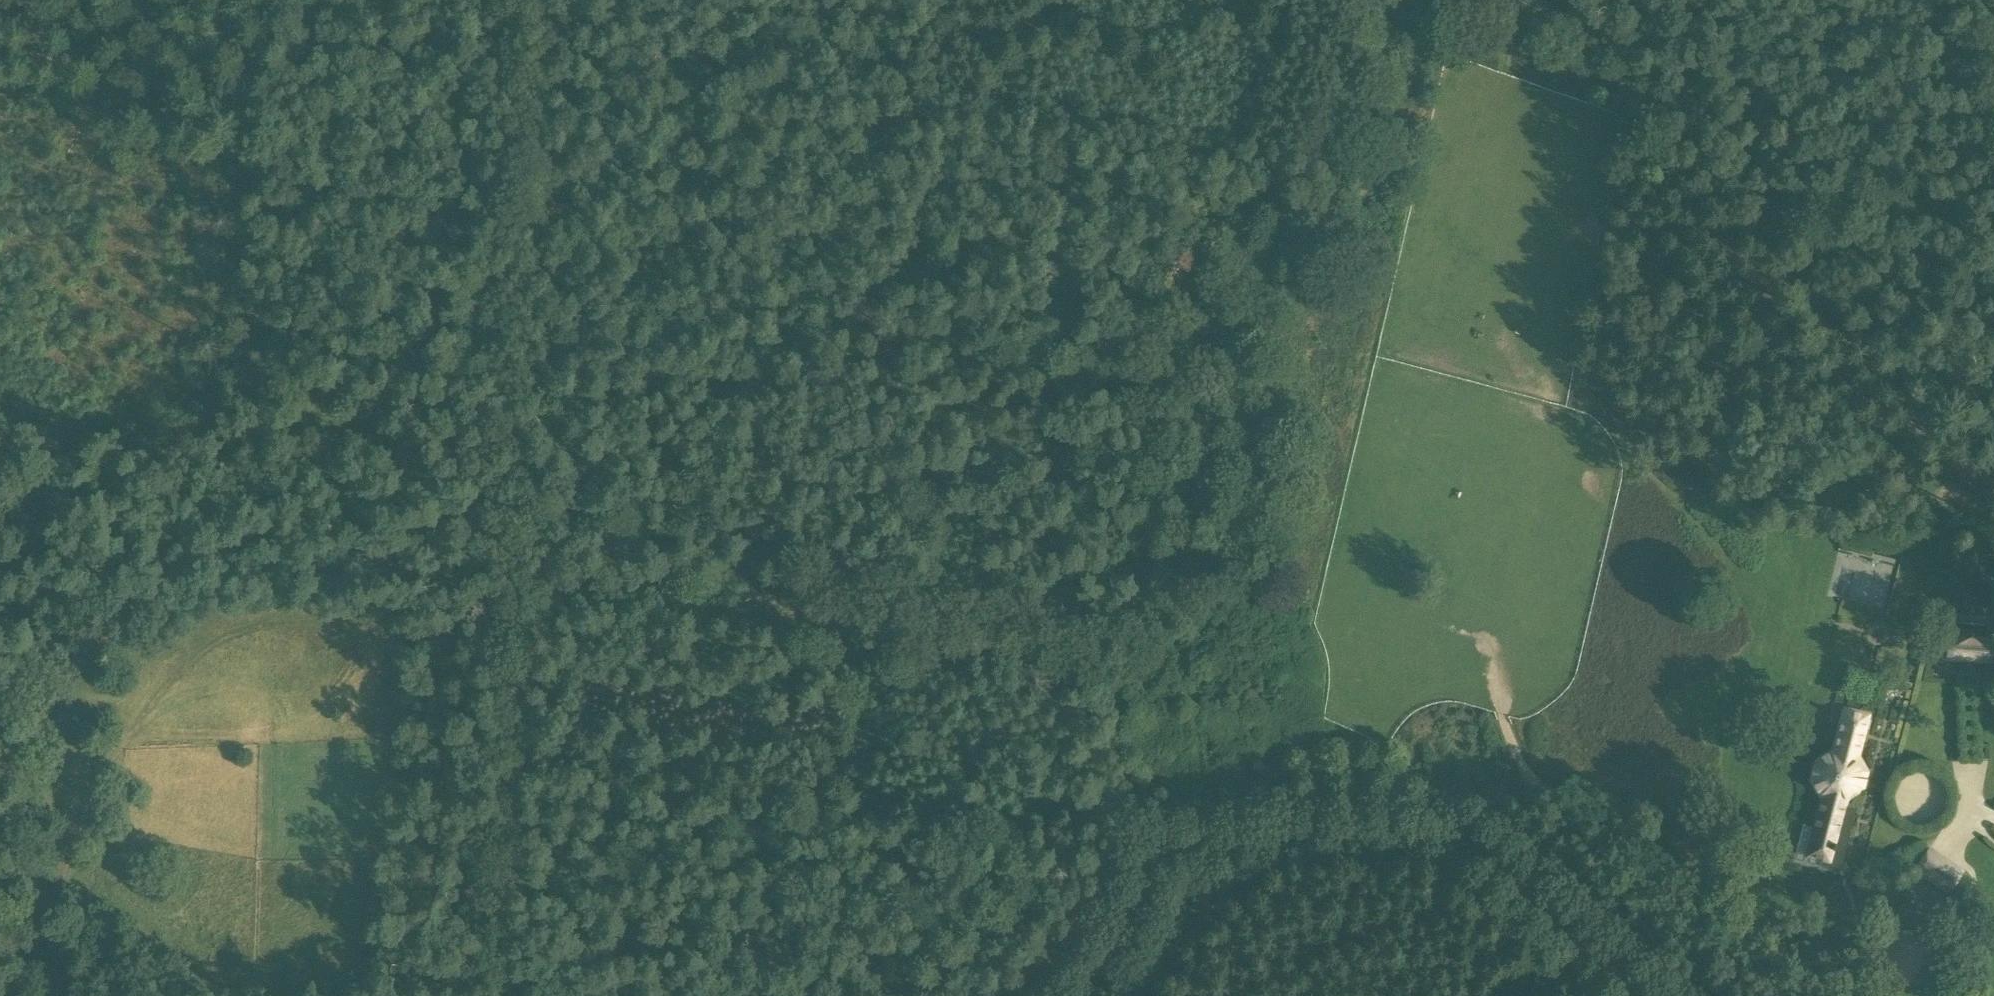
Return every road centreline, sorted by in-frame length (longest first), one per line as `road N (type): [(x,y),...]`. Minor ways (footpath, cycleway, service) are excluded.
road 1 (track): [(1643,995),(1481,857),(1417,816),(1152,864),(1055,995)]

